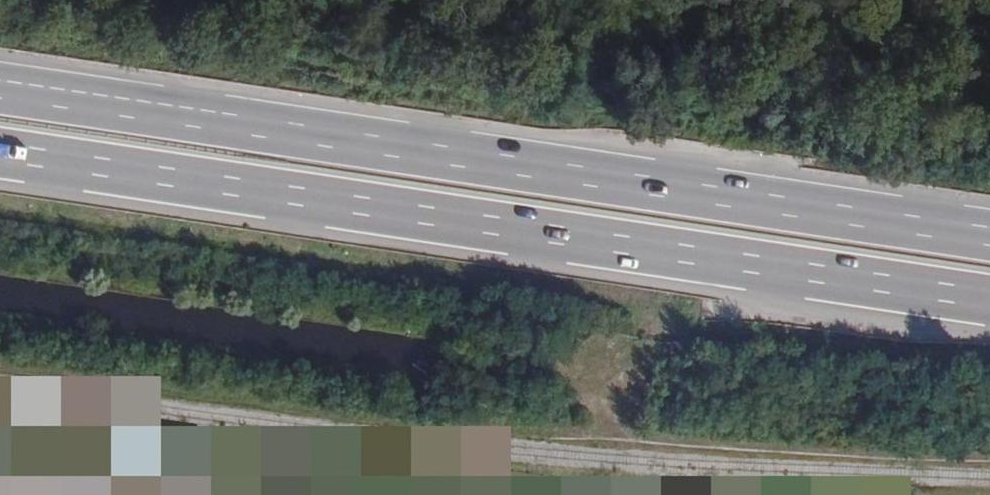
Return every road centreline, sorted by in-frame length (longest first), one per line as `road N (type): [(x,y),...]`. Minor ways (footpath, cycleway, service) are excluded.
road 1 (trunk): [(0,153),(989,301)]
road 2 (trunk): [(989,229),(0,86)]
road 3 (track): [(989,77),(909,72),(818,0)]

